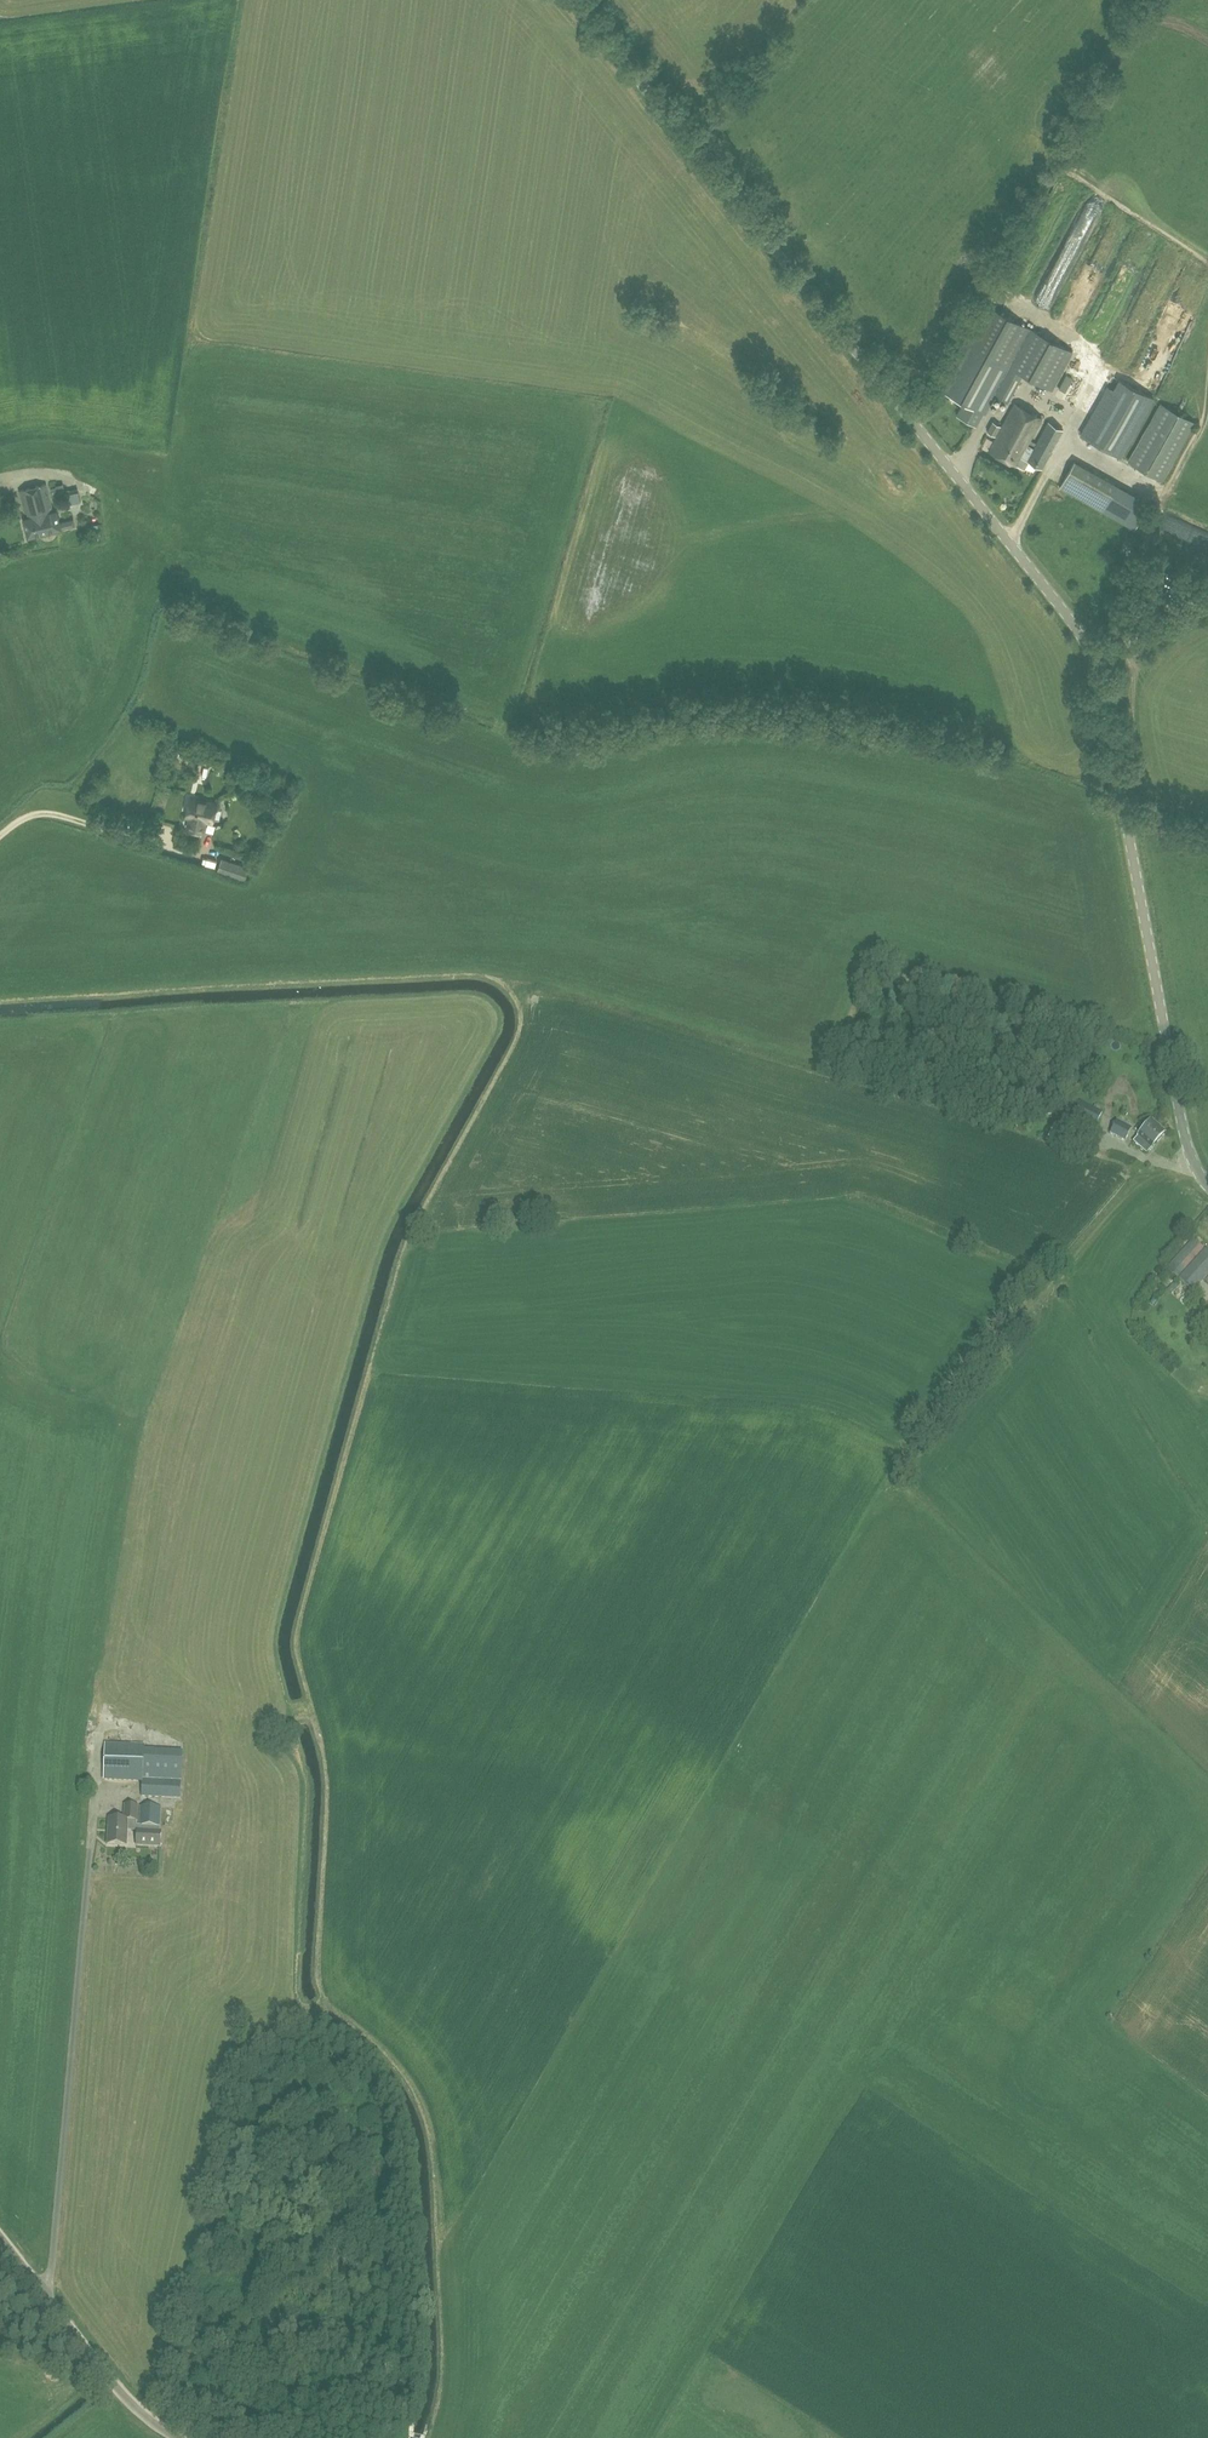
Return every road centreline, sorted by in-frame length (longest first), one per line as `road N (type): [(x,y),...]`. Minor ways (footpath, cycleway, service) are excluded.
road 1 (tertiary): [(1101,660),(579,0)]
road 2 (tertiary): [(1207,1184),(1187,1144),(1101,660)]
road 3 (unclassified): [(181,2437),(144,2408),(0,2234)]
road 4 (unclassified): [(1101,660),(1207,598)]

